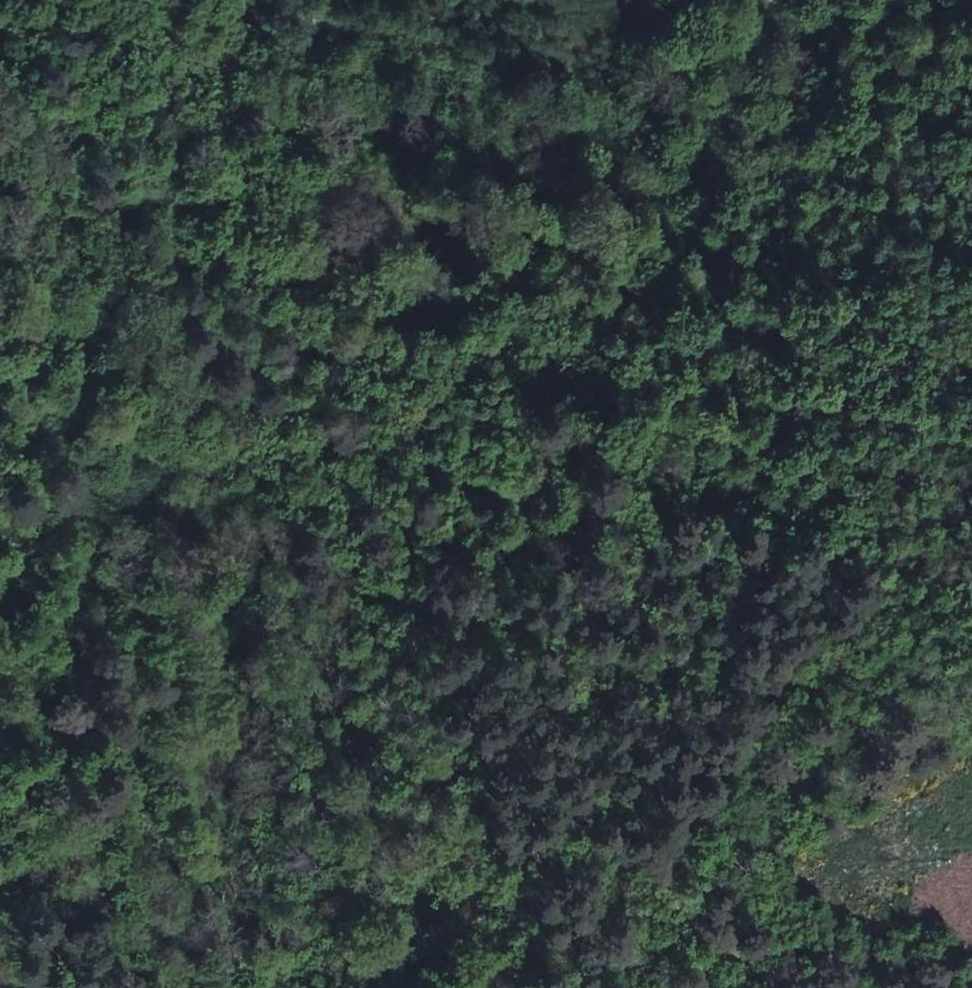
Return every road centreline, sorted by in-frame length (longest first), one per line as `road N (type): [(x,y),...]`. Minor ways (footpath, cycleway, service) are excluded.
road 1 (track): [(745,757),(728,834),(682,873),(689,930),(751,970),(846,976),(971,970)]
road 2 (track): [(745,757),(971,498)]

